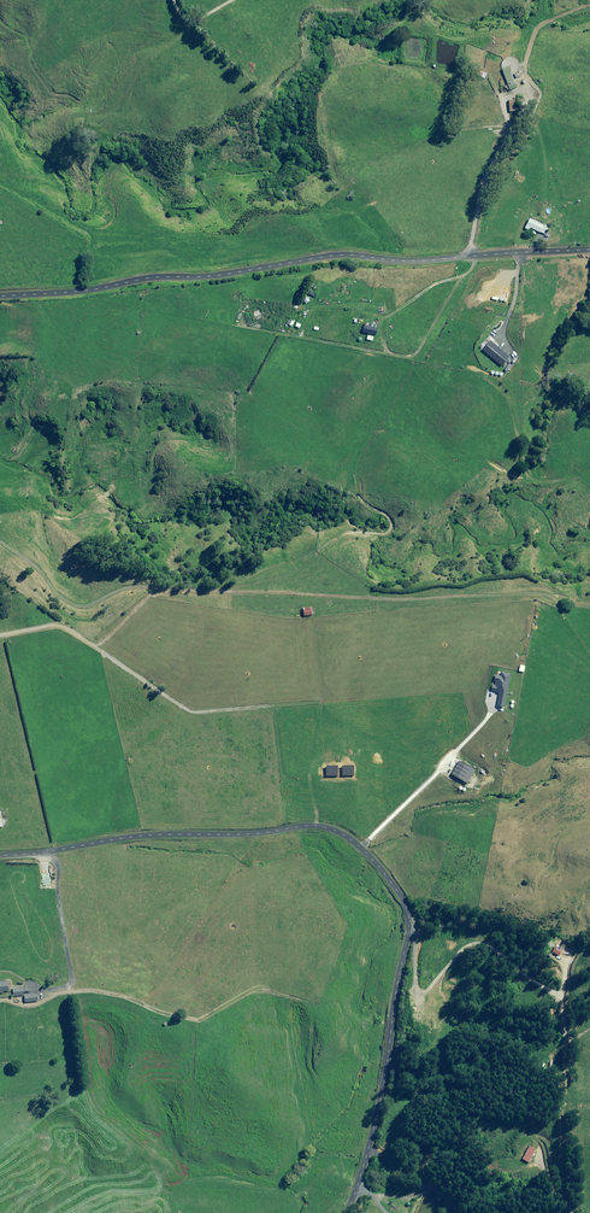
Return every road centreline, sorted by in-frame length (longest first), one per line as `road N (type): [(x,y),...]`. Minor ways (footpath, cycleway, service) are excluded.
road 1 (tertiary): [(337,1212),(355,1175),(409,925),(406,906),(371,859),(341,834),(314,826),(0,856)]
road 2 (track): [(589,644),(549,591),(431,597),(132,586),(82,605),(63,599),(0,538)]
road 3 (unclassified): [(0,294),(306,257),(589,247)]
road 4 (track): [(52,852),(72,989),(37,1006),(0,1001)]

